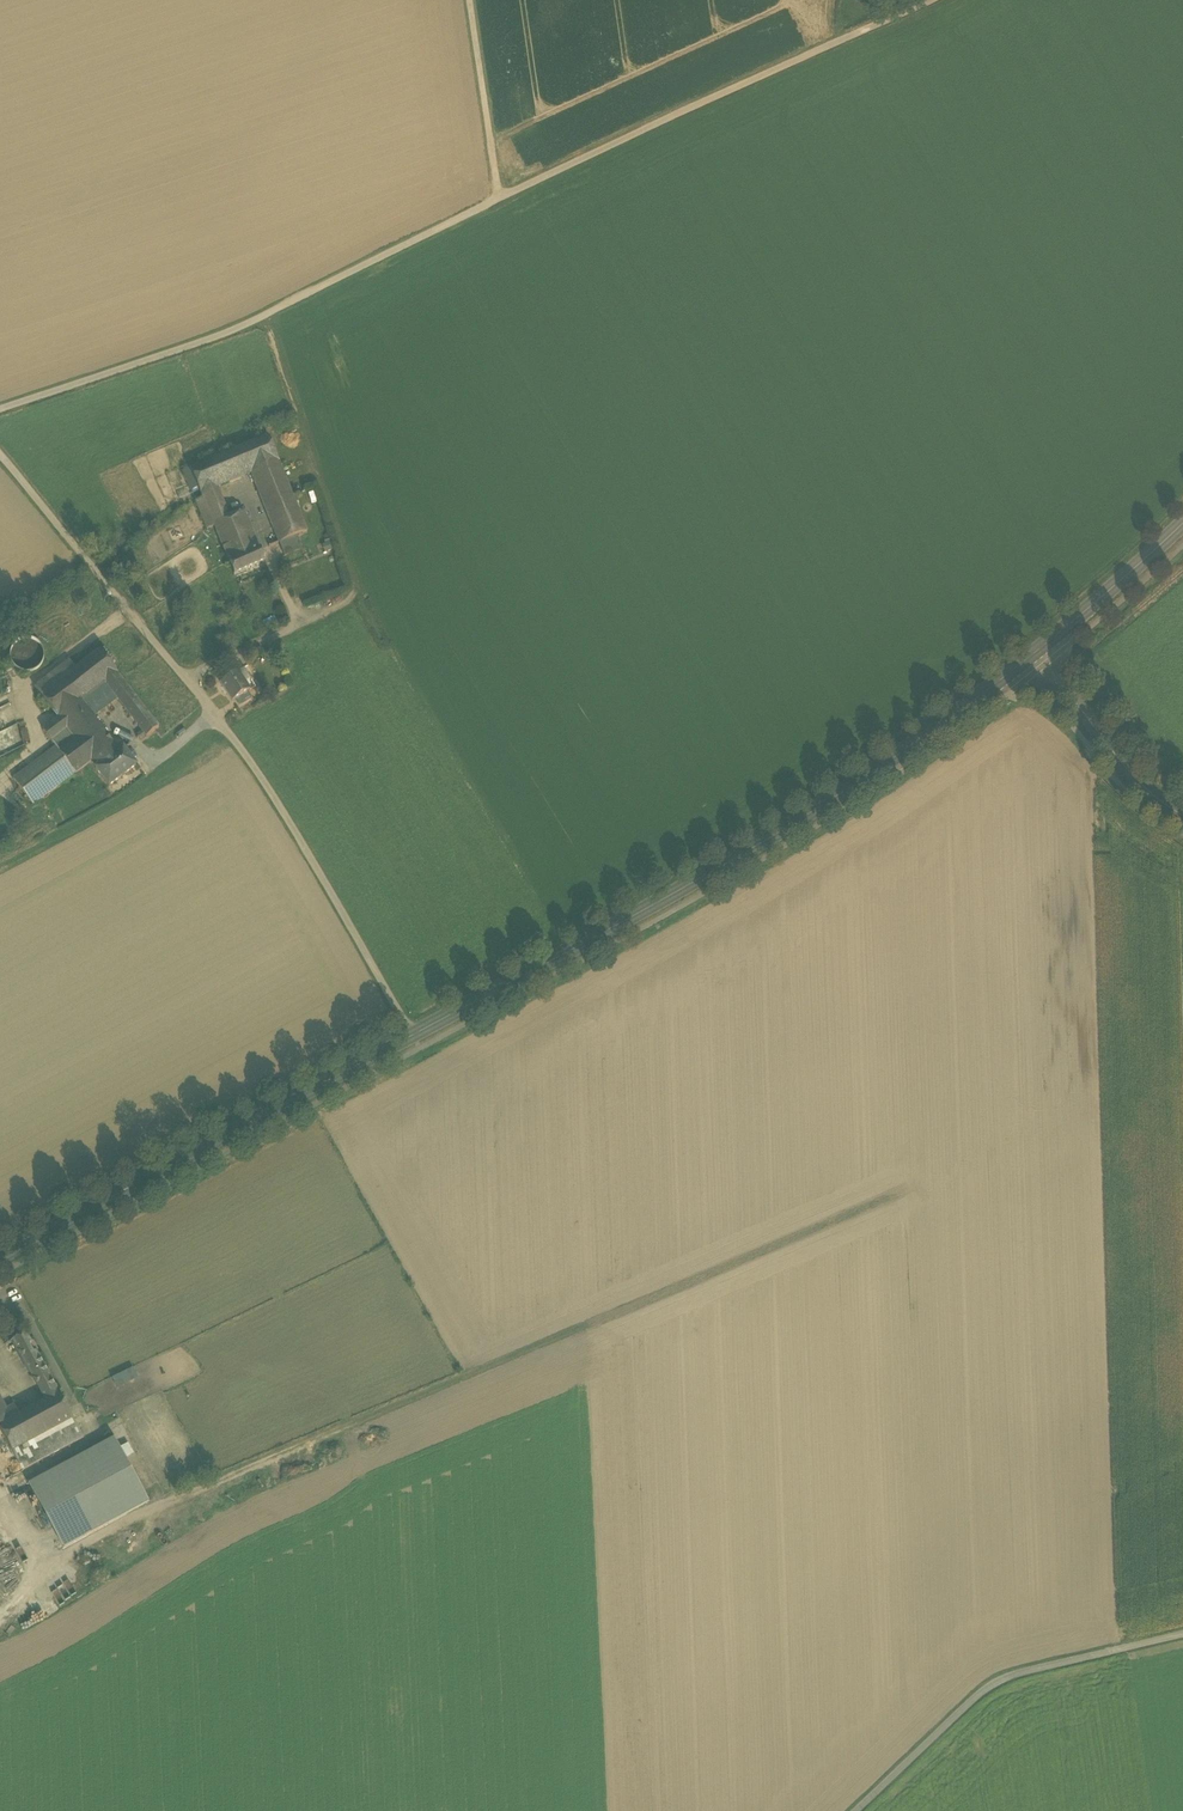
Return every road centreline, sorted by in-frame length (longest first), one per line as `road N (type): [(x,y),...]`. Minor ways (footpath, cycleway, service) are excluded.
road 1 (primary): [(1033,653),(838,796),(694,883),(0,1257)]
road 2 (track): [(930,0),(257,320),(0,412)]
road 3 (track): [(0,455),(235,736),(412,1036)]
road 4 (track): [(850,1810),(985,1682),(1014,1668),(1182,1631)]
road 5 (unclassified): [(1033,653),(1132,777),(1182,816)]
road 6 (track): [(465,0),(498,209)]
road 7 (track): [(188,681),(292,630),(296,614),(268,552)]
road 8 (primary): [(1182,525),(1033,653)]
road 9 (track): [(130,613),(28,685),(22,698),(37,747)]
road 10 (track): [(217,715),(153,767),(115,718)]

